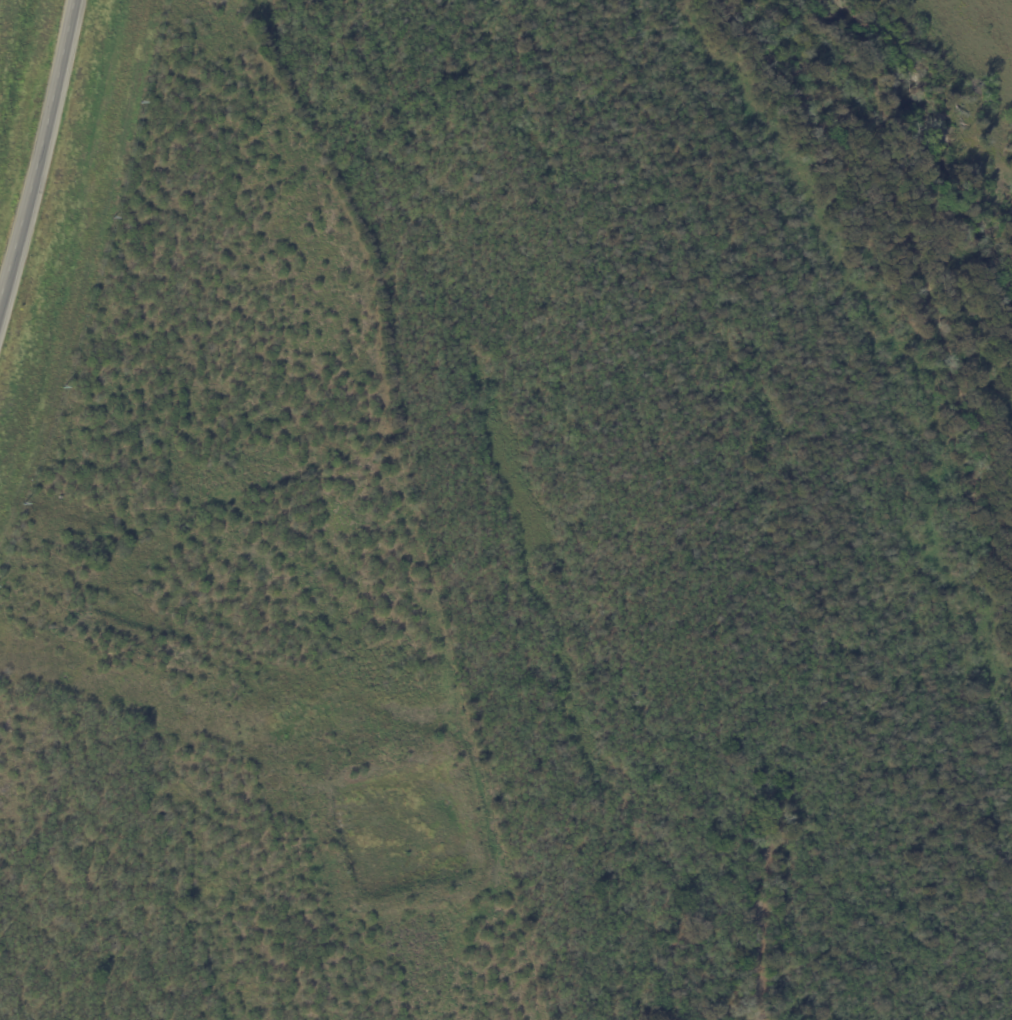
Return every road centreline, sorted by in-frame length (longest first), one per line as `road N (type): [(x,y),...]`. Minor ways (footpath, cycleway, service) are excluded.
road 1 (secondary): [(0,292),(73,0)]

